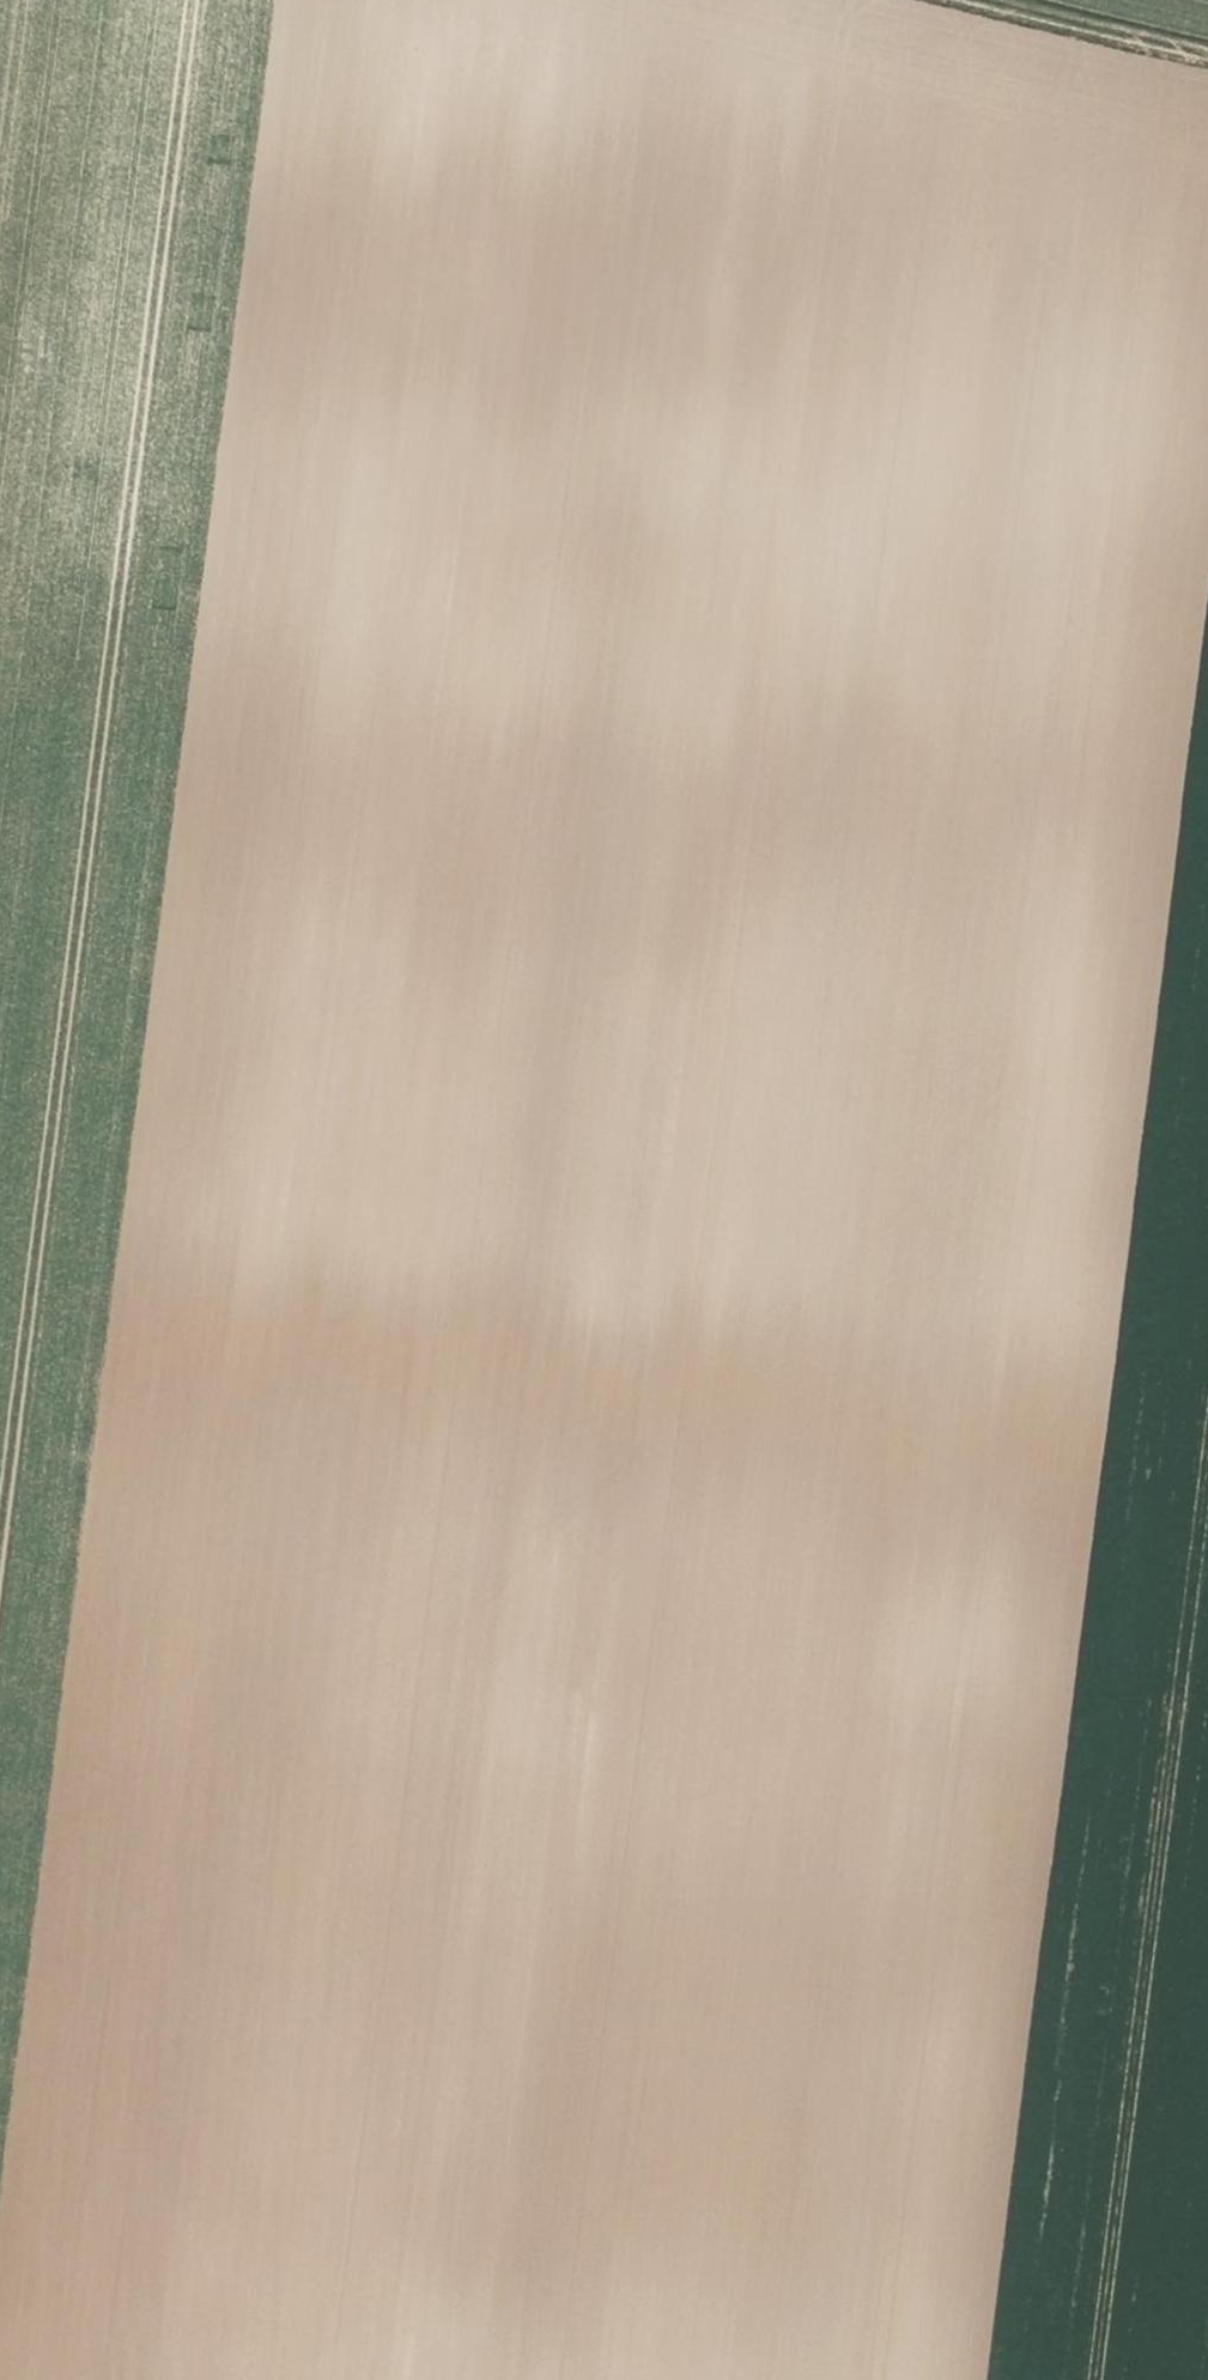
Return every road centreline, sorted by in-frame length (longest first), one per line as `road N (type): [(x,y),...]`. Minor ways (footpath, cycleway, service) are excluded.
road 1 (track): [(1207,48),(1011,0)]

